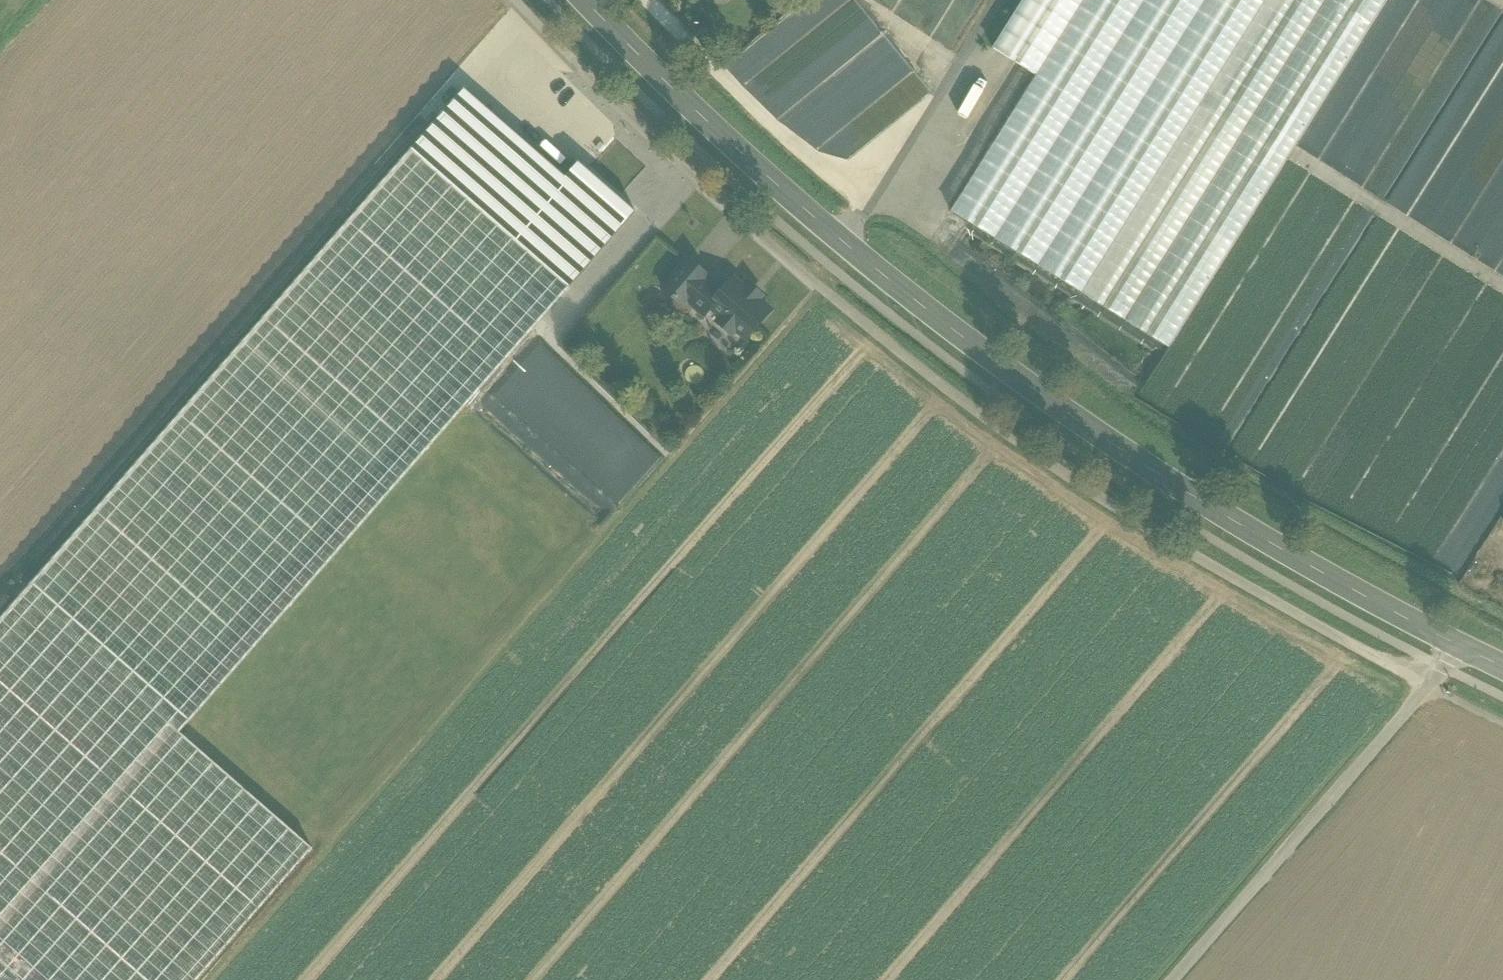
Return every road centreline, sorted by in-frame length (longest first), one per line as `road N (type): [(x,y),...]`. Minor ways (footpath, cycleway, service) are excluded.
road 1 (track): [(512,0),(797,273),(1026,444),(1428,688),(1502,723)]
road 2 (secondary): [(588,0),(844,245),(986,355),(1175,486),(1502,669)]
road 3 (track): [(1174,979),(1428,688),(1454,644)]
road 4 (track): [(1002,0),(828,268)]

